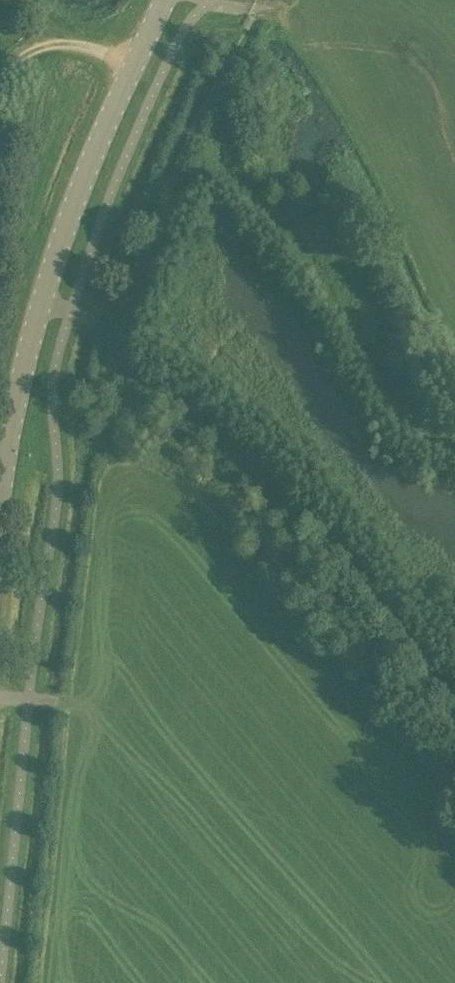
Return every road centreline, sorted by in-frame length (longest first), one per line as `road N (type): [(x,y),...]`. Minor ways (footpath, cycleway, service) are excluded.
road 1 (track): [(46,303),(111,322),(124,369),(218,427),(329,530),(425,675),(454,705)]
road 2 (secondary): [(0,557),(19,391),(69,224),(171,0)]

